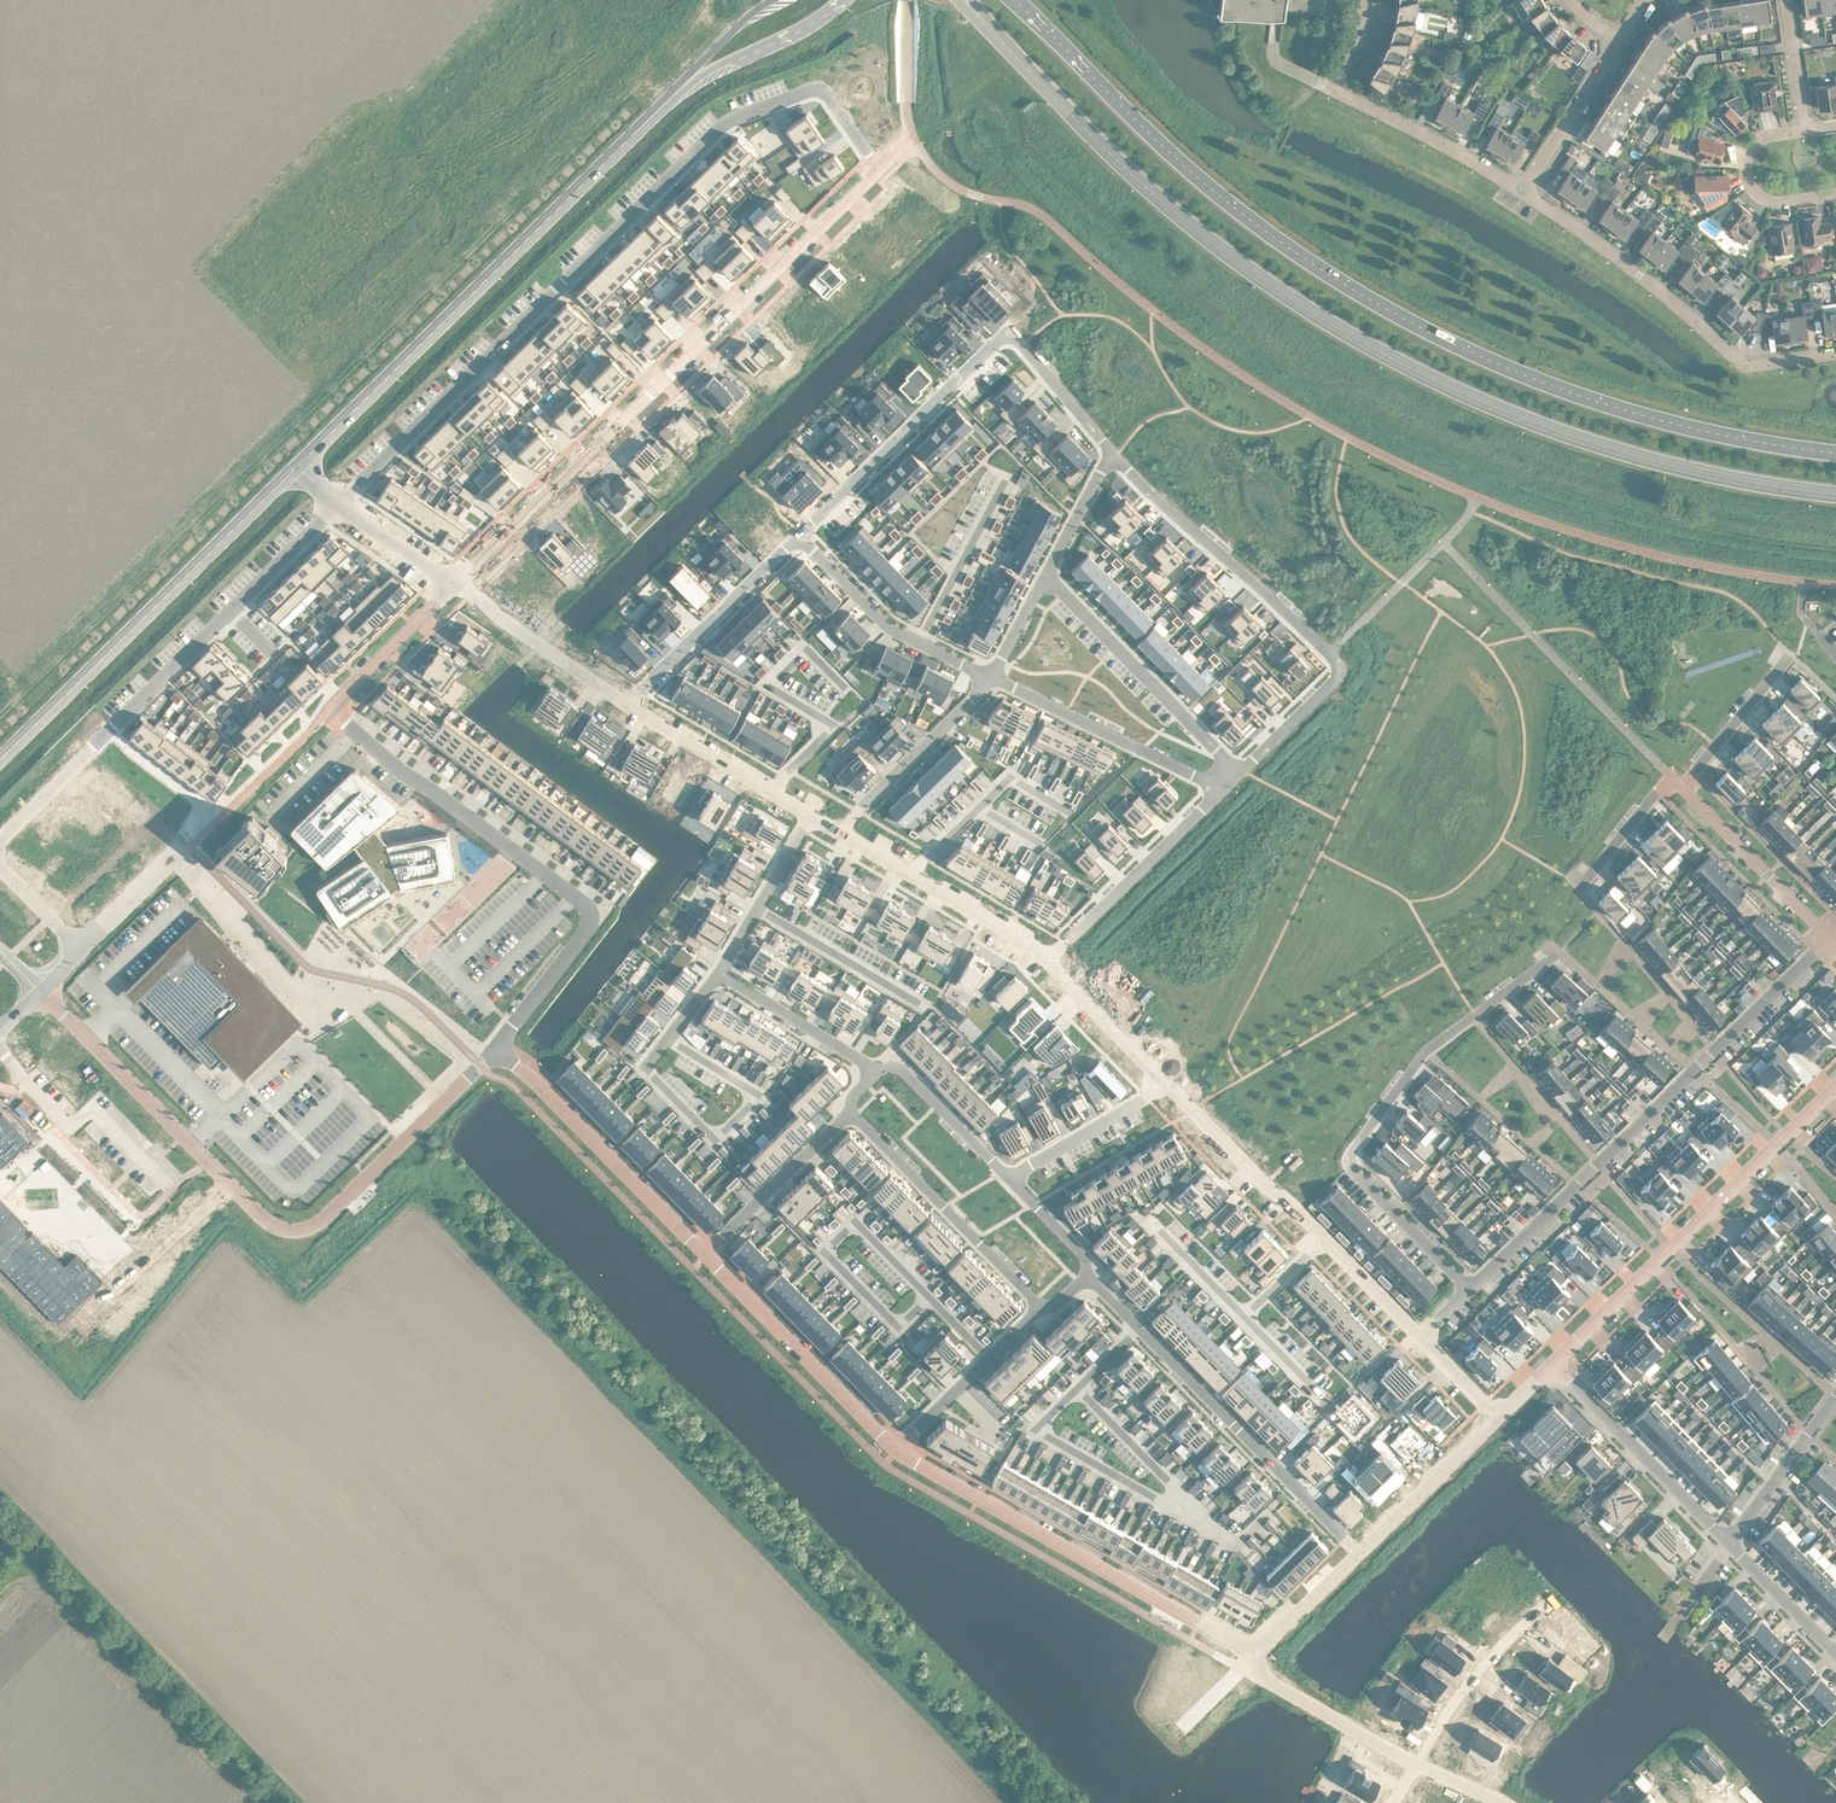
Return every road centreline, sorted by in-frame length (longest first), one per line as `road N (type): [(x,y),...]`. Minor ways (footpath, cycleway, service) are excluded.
road 1 (residential): [(451,577),(871,168),(828,92),(735,113),(719,126),(340,500)]
road 2 (secondary): [(978,15),(1213,244),(1321,316),(1422,371),(1596,440),(1835,492)]
road 3 (secondary): [(1835,450),(1669,420),(1579,394),(1349,284),(1242,209),(1033,15)]
road 4 (residential): [(39,983),(242,1194),(284,1225),(316,1219),(495,1045)]
road 5 (tertiary): [(679,84),(292,463)]
road 6 (residential): [(1825,936),(1465,1286)]
road 7 (residential): [(330,706),(582,899),(588,919),(495,1045)]
road 8 (residential): [(340,500),(0,832)]
road 9 (residential): [(1558,949),(1425,1047),(1350,1149),(1351,1167),(1465,1286)]
road 10 (tertiary): [(292,463),(0,751)]
road 11 (residential): [(896,1447),(1248,1650)]
road 12 (residential): [(1835,1083),(1551,1361)]
road 13 (residential): [(1835,349),(1758,360),(1728,351),(1638,270),(1526,190)]
road 14 (residential): [(1165,1082),(1418,1332)]
road 15 (residential): [(1356,1549),(1137,1325)]
road 16 (residential): [(1110,451),(1337,665)]
road 17 (residential): [(1526,190),(1333,86),(1354,45),(1363,0)]
road 18 (residential): [(495,1045),(702,1253)]
road 19 (residential): [(1006,337),(795,529)]
road 20 (residential): [(1041,575),(1240,766)]
road 21 (residential): [(702,1253),(896,1447)]
road 22 (residential): [(850,1109),(1037,1307)]
road 23 (residential): [(1222,783),(986,673)]
road 24 (residential): [(645,1061),(702,1126),(720,1127),(748,1100),(744,1083),(667,1032)]
road 25 (residential): [(1551,1361),(1727,1541)]
road 26 (residential): [(928,1293),(862,1226),(845,1225),(830,1240),(829,1255),(888,1316),(905,1315)]
road 27 (residential): [(1045,957),(1222,783)]
road 28 (residential): [(986,673),(887,622),(795,529)]
road 29 (residential): [(795,529),(626,700)]
road 30 (residential): [(841,830),(1045,957)]
road 31 (residential): [(1075,1385),(1042,1418),(1045,1433),(1189,1509)]
road 32 (residential): [(626,700),(811,811)]
road 33 (residential): [(451,577),(626,700)]
road 34 (residential): [(986,673),(841,830)]
road 35 (residential): [(1680,785),(1825,936)]
road 36 (residential): [(702,1253),(850,1109)]
road 37 (residential): [(1539,1605),(1486,1653),(1413,1760)]
road 38 (residential): [(1413,1760),(1275,1682),(1248,1650)]
road 39 (residential): [(1499,1409),(1356,1549)]
road 40 (residential): [(1727,1541),(1835,1390)]
road 41 (residential): [(1804,126),(1760,141),(1746,168),(1750,184),(1763,198),(1835,191)]
road 42 (residential): [(1008,1175),(900,1065),(871,1070)]
road 43 (residential): [(871,1070),(720,967)]
road 44 (residential): [(1008,1175),(1165,1082)]
road 45 (residential): [(811,811),(720,967)]
road 46 (tertiary): [(679,84),(838,0)]
road 47 (residential): [(1526,190),(1616,37)]
road 48 (residential): [(330,706),(451,577)]
road 49 (residential): [(1045,957),(1165,1082)]
road 50 (residential): [(1787,654),(1680,785)]
road 51 (residential): [(1189,1509),(1075,1385)]
road 52 (residential): [(1727,1541),(1835,1652)]
road 53 (residential): [(1006,337),(1110,451)]
road 54 (residential): [(1680,785),(1660,783),(1576,885)]
road 55 (residential): [(1356,1549),(1248,1650)]
road 56 (residential): [(1110,451),(1041,575)]
road 57 (residential): [(1240,766),(1337,665)]
road 58 (residential): [(340,500),(451,577)]
road 59 (residential): [(896,1447),(987,1351)]
road 60 (residential): [(1804,126),(1785,0)]
road 61 (residential): [(1085,1272),(1081,1250),(1008,1175)]
road 62 (tertiary): [(768,0),(737,21),(679,84)]

